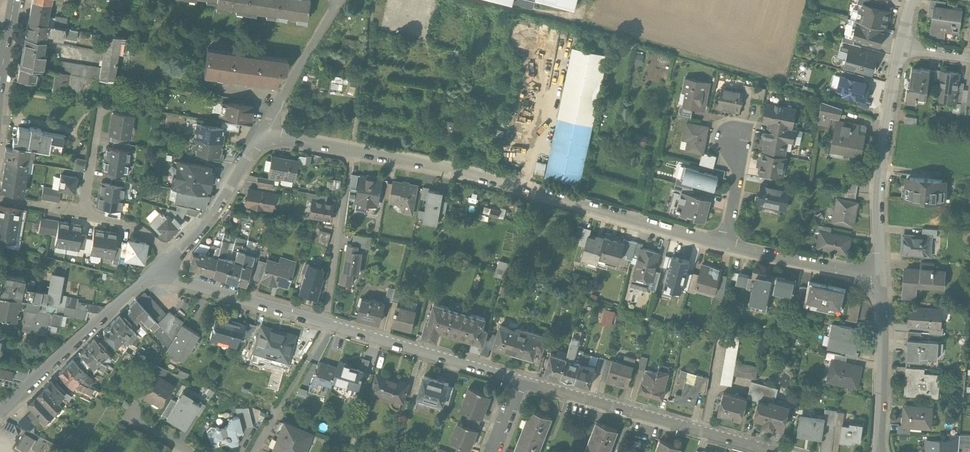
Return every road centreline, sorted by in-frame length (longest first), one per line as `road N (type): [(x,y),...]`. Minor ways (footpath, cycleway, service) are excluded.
road 1 (residential): [(725,245),(455,170),(260,135)]
road 2 (residential): [(521,381),(156,271)]
road 3 (residential): [(774,451),(521,381)]
road 4 (residential): [(881,275),(878,202),(902,48)]
road 5 (track): [(576,20),(786,86)]
road 6 (residential): [(0,411),(156,271)]
road 7 (residential): [(879,451),(881,275)]
road 8 (residential): [(881,275),(725,245)]
road 9 (residential): [(260,135),(341,0)]
road 10 (residential): [(170,258),(221,206),(260,135)]
road 11 (residential): [(254,451),(319,341)]

